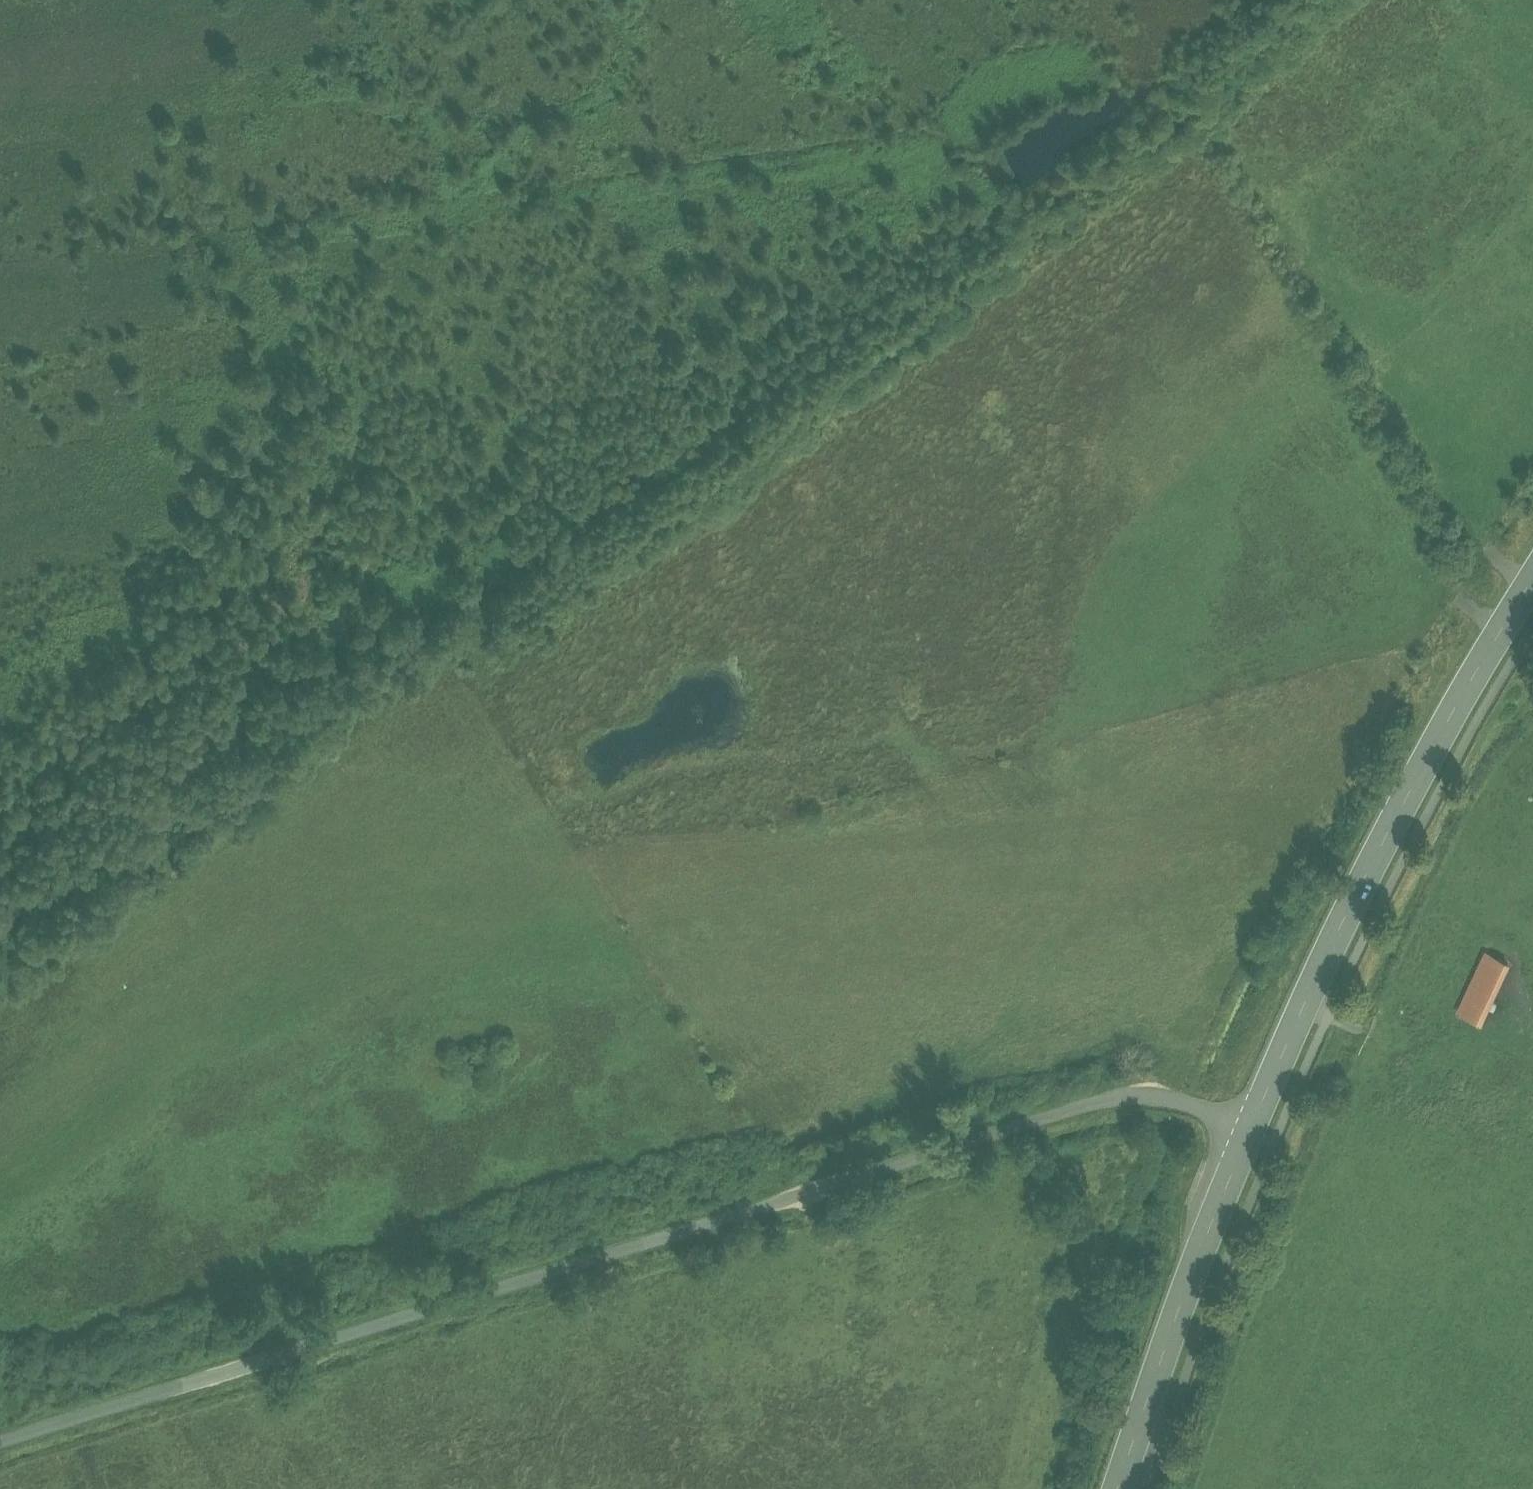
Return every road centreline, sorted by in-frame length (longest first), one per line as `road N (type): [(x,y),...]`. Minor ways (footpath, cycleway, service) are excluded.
road 1 (unclassified): [(0,1443),(1128,1100),(1195,1108),(1245,1127)]
road 2 (primary): [(1245,1127),(1382,830),(1447,706),(1532,575)]
road 3 (primary): [(1113,1488),(1245,1127)]

